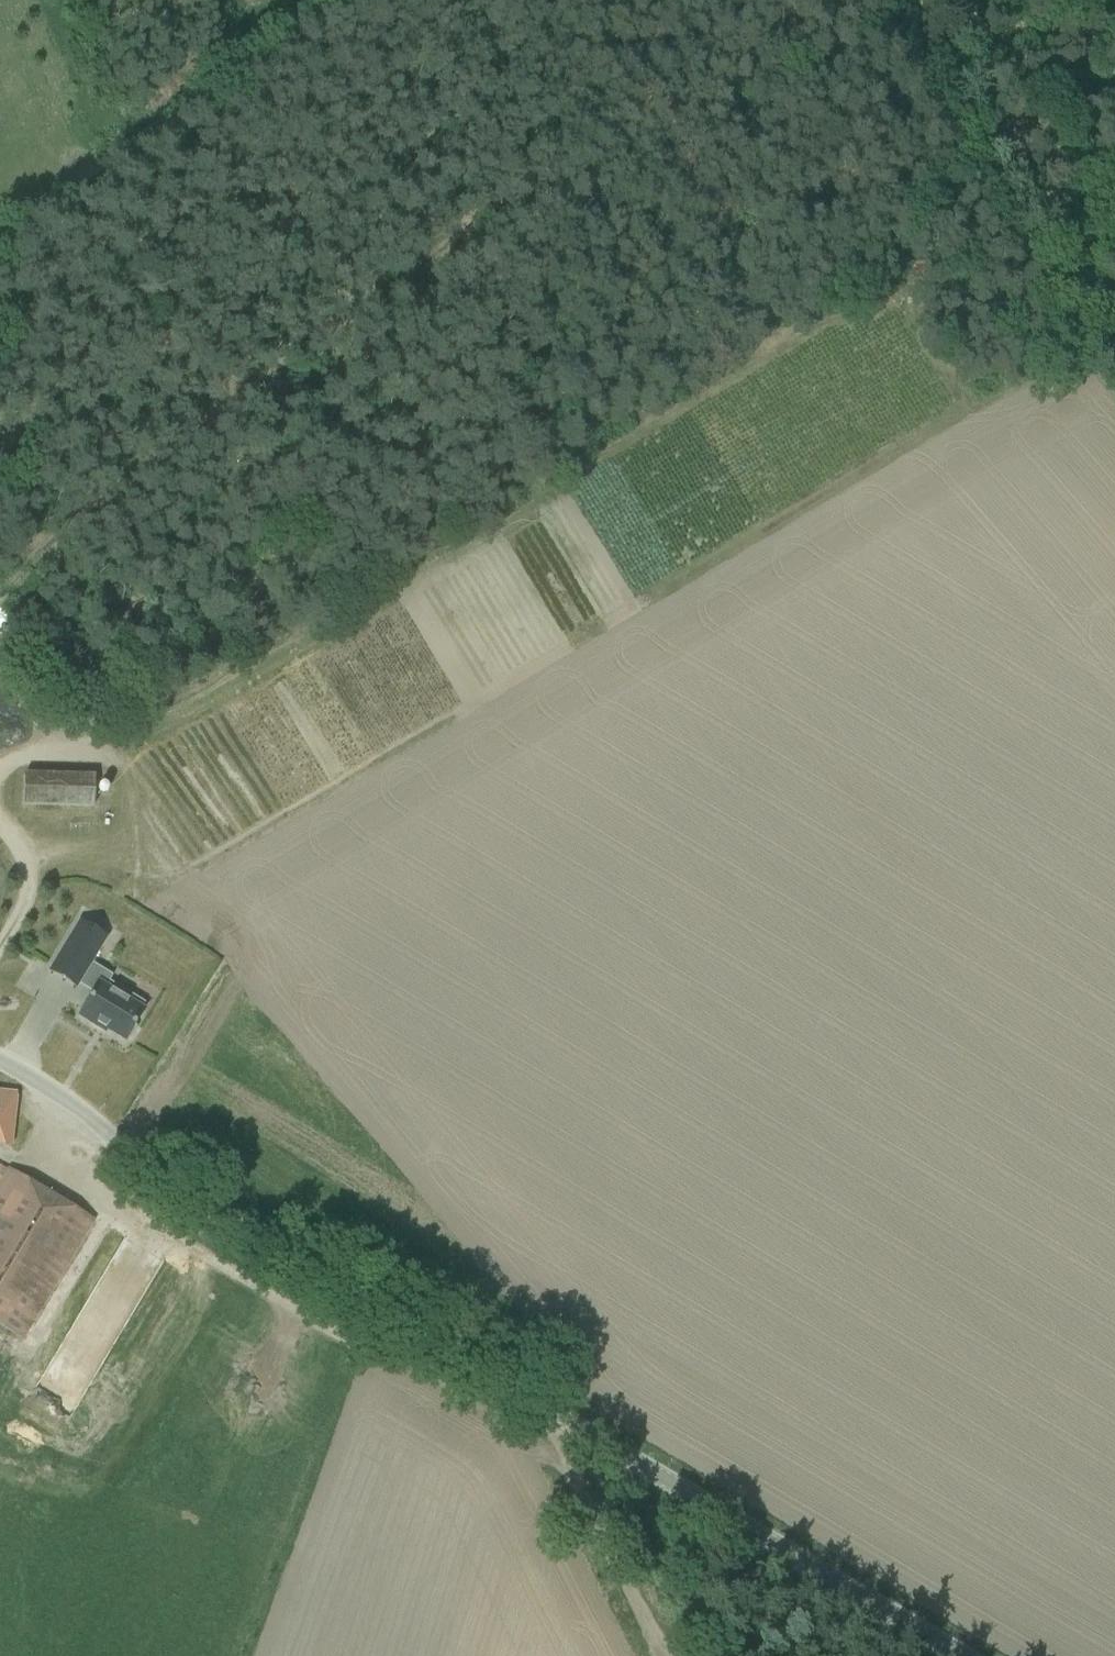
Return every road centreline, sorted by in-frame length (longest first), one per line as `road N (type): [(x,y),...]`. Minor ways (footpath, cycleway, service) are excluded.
road 1 (tertiary): [(962,1655),(152,1168),(0,1056)]
road 2 (track): [(329,0),(94,171),(0,225)]
road 3 (track): [(1114,332),(1064,300),(926,0)]

